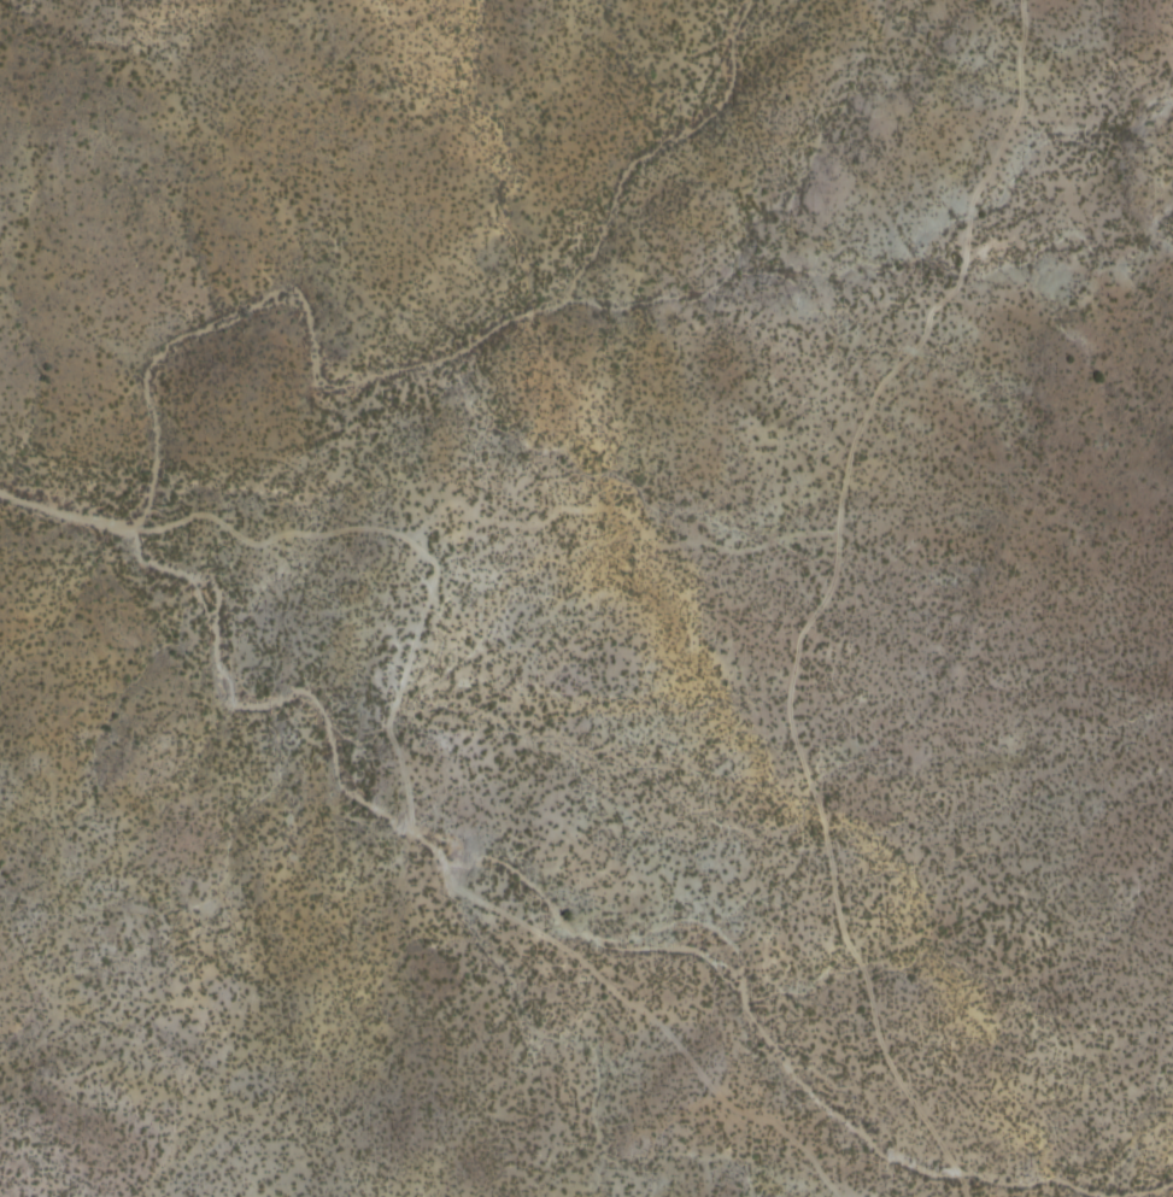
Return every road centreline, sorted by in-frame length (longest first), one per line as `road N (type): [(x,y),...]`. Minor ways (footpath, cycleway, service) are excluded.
road 1 (track): [(956,1196),(952,1170),(866,1011),(834,916),(794,691),(823,629),(834,546),(872,436),(923,369),(969,278),(1022,89),(1029,0)]

